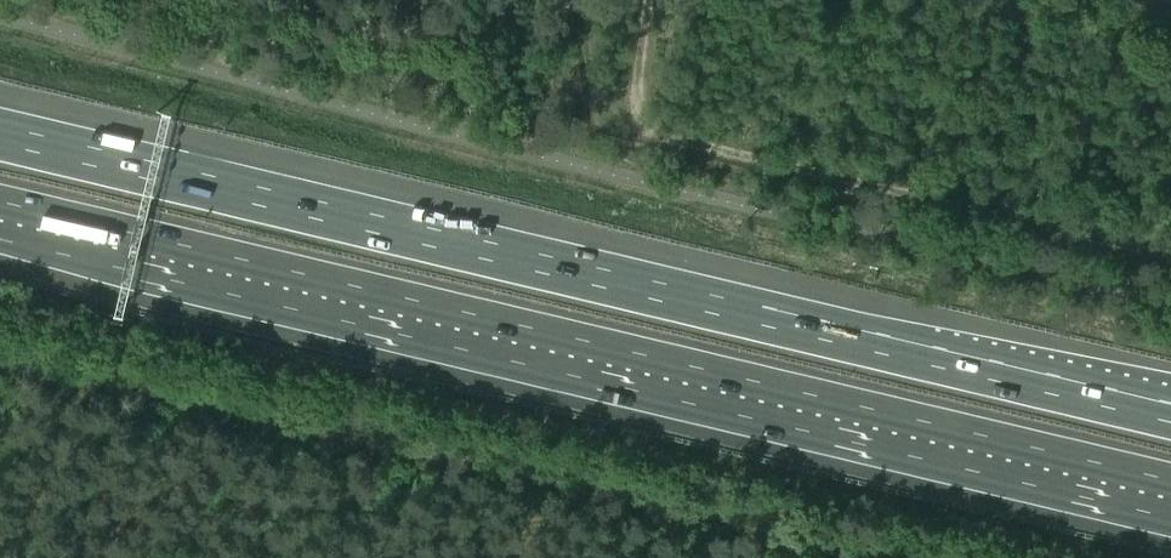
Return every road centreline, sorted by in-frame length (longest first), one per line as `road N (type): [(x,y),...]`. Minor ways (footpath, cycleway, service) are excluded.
road 1 (motorway): [(0,218),(1170,502)]
road 2 (motorway): [(1170,412),(0,131)]
road 3 (track): [(577,0),(592,103),(618,125),(1170,257)]
road 4 (track): [(649,0),(636,79),(640,108),(658,134)]

